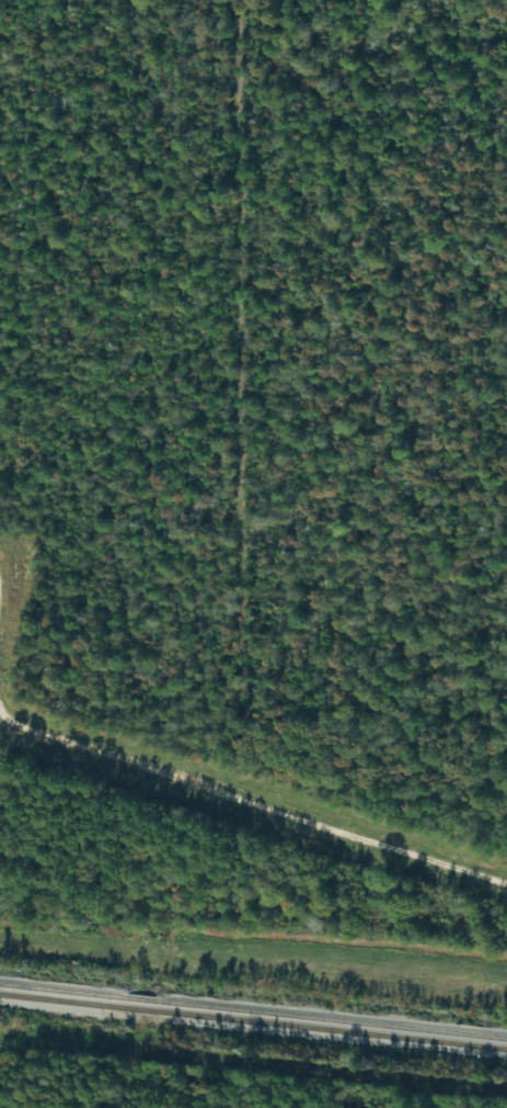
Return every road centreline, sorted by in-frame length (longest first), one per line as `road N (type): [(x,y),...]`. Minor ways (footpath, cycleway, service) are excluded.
road 1 (track): [(506,879),(0,723)]

